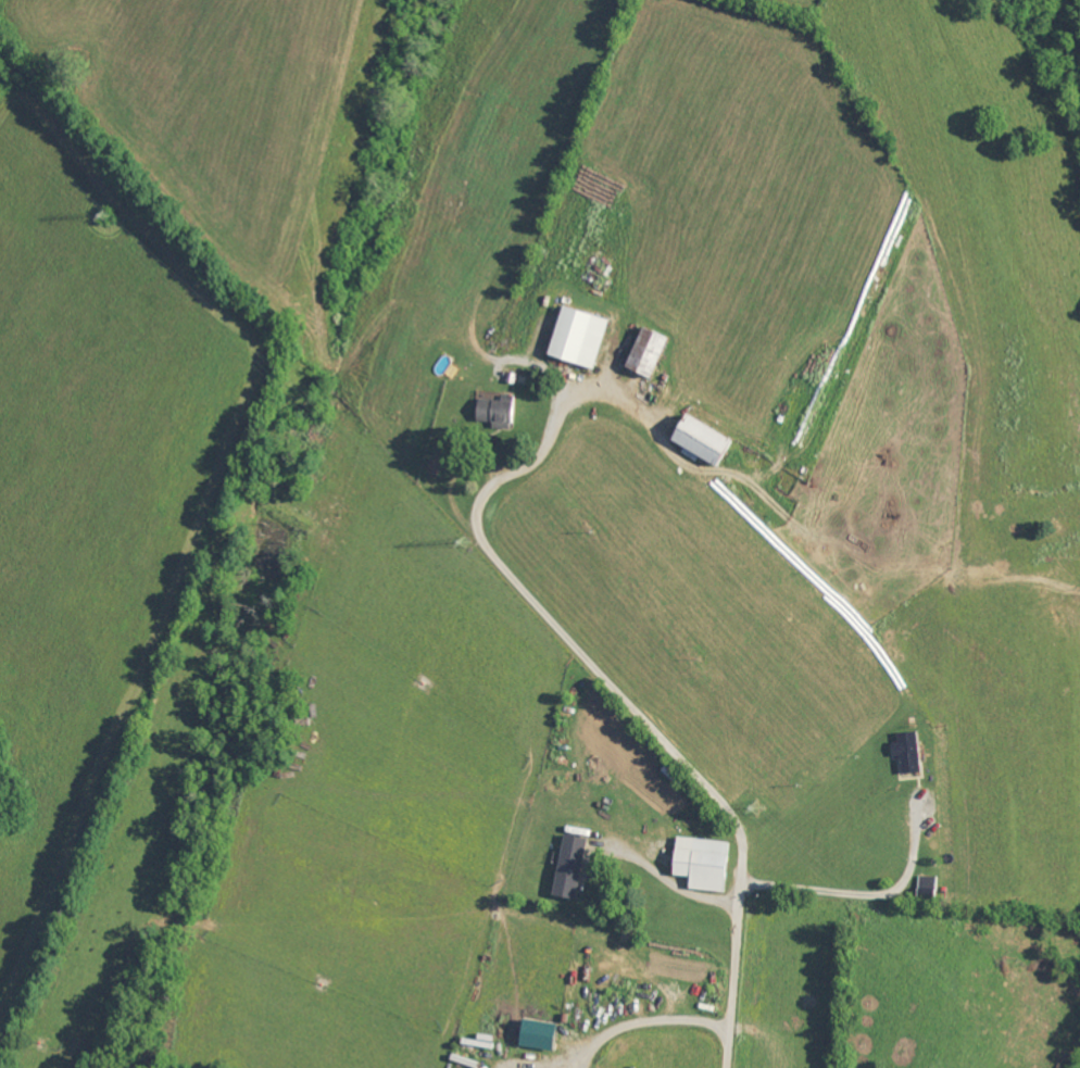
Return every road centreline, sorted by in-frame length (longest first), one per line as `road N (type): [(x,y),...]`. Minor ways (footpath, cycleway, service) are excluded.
road 1 (residential): [(730,1067),(743,834),(477,539),(476,507),(492,479),(522,466)]

